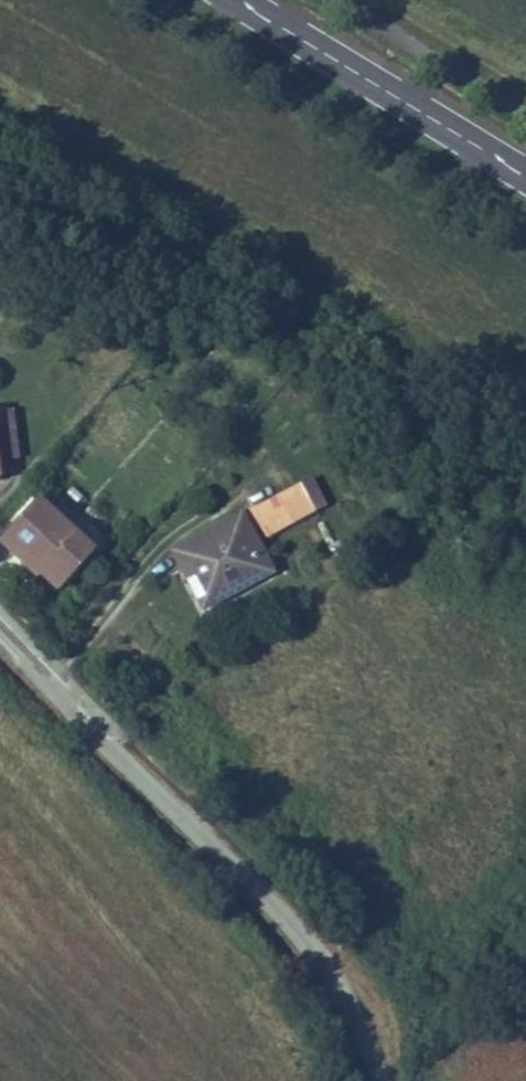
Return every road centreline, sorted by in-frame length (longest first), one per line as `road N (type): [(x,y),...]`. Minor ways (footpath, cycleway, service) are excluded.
road 1 (unclassified): [(381,1080),(348,1001),(312,949),(0,635)]
road 2 (tertiary): [(525,176),(237,0)]

